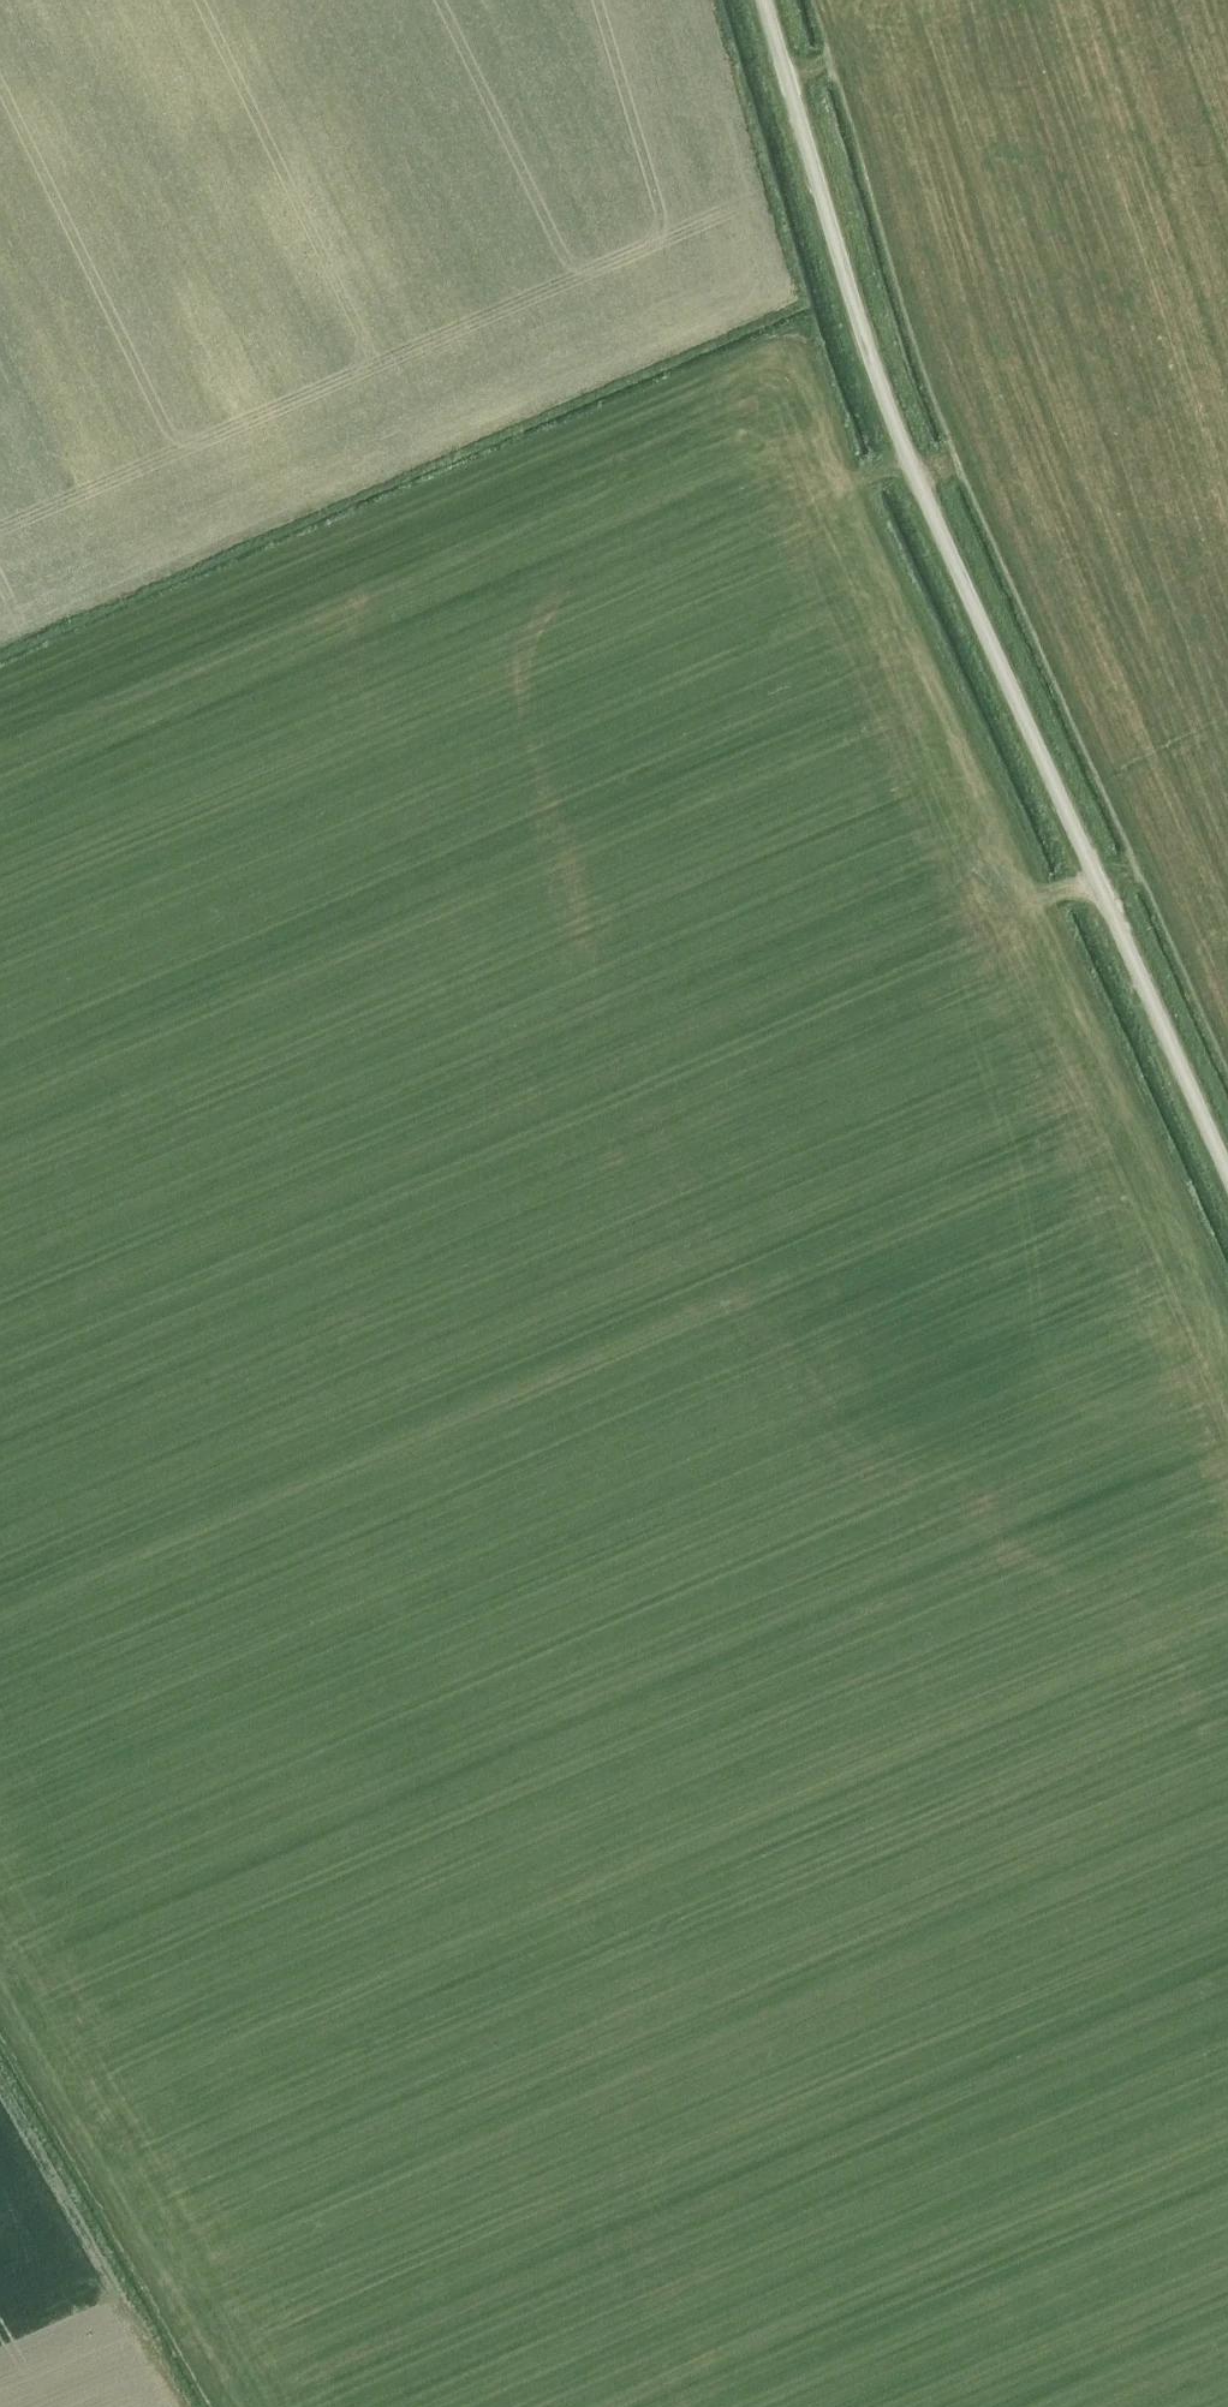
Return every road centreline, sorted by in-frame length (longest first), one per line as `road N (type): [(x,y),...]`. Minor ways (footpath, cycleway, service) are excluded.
road 1 (unclassified): [(1227,1183),(851,331),(757,0)]

